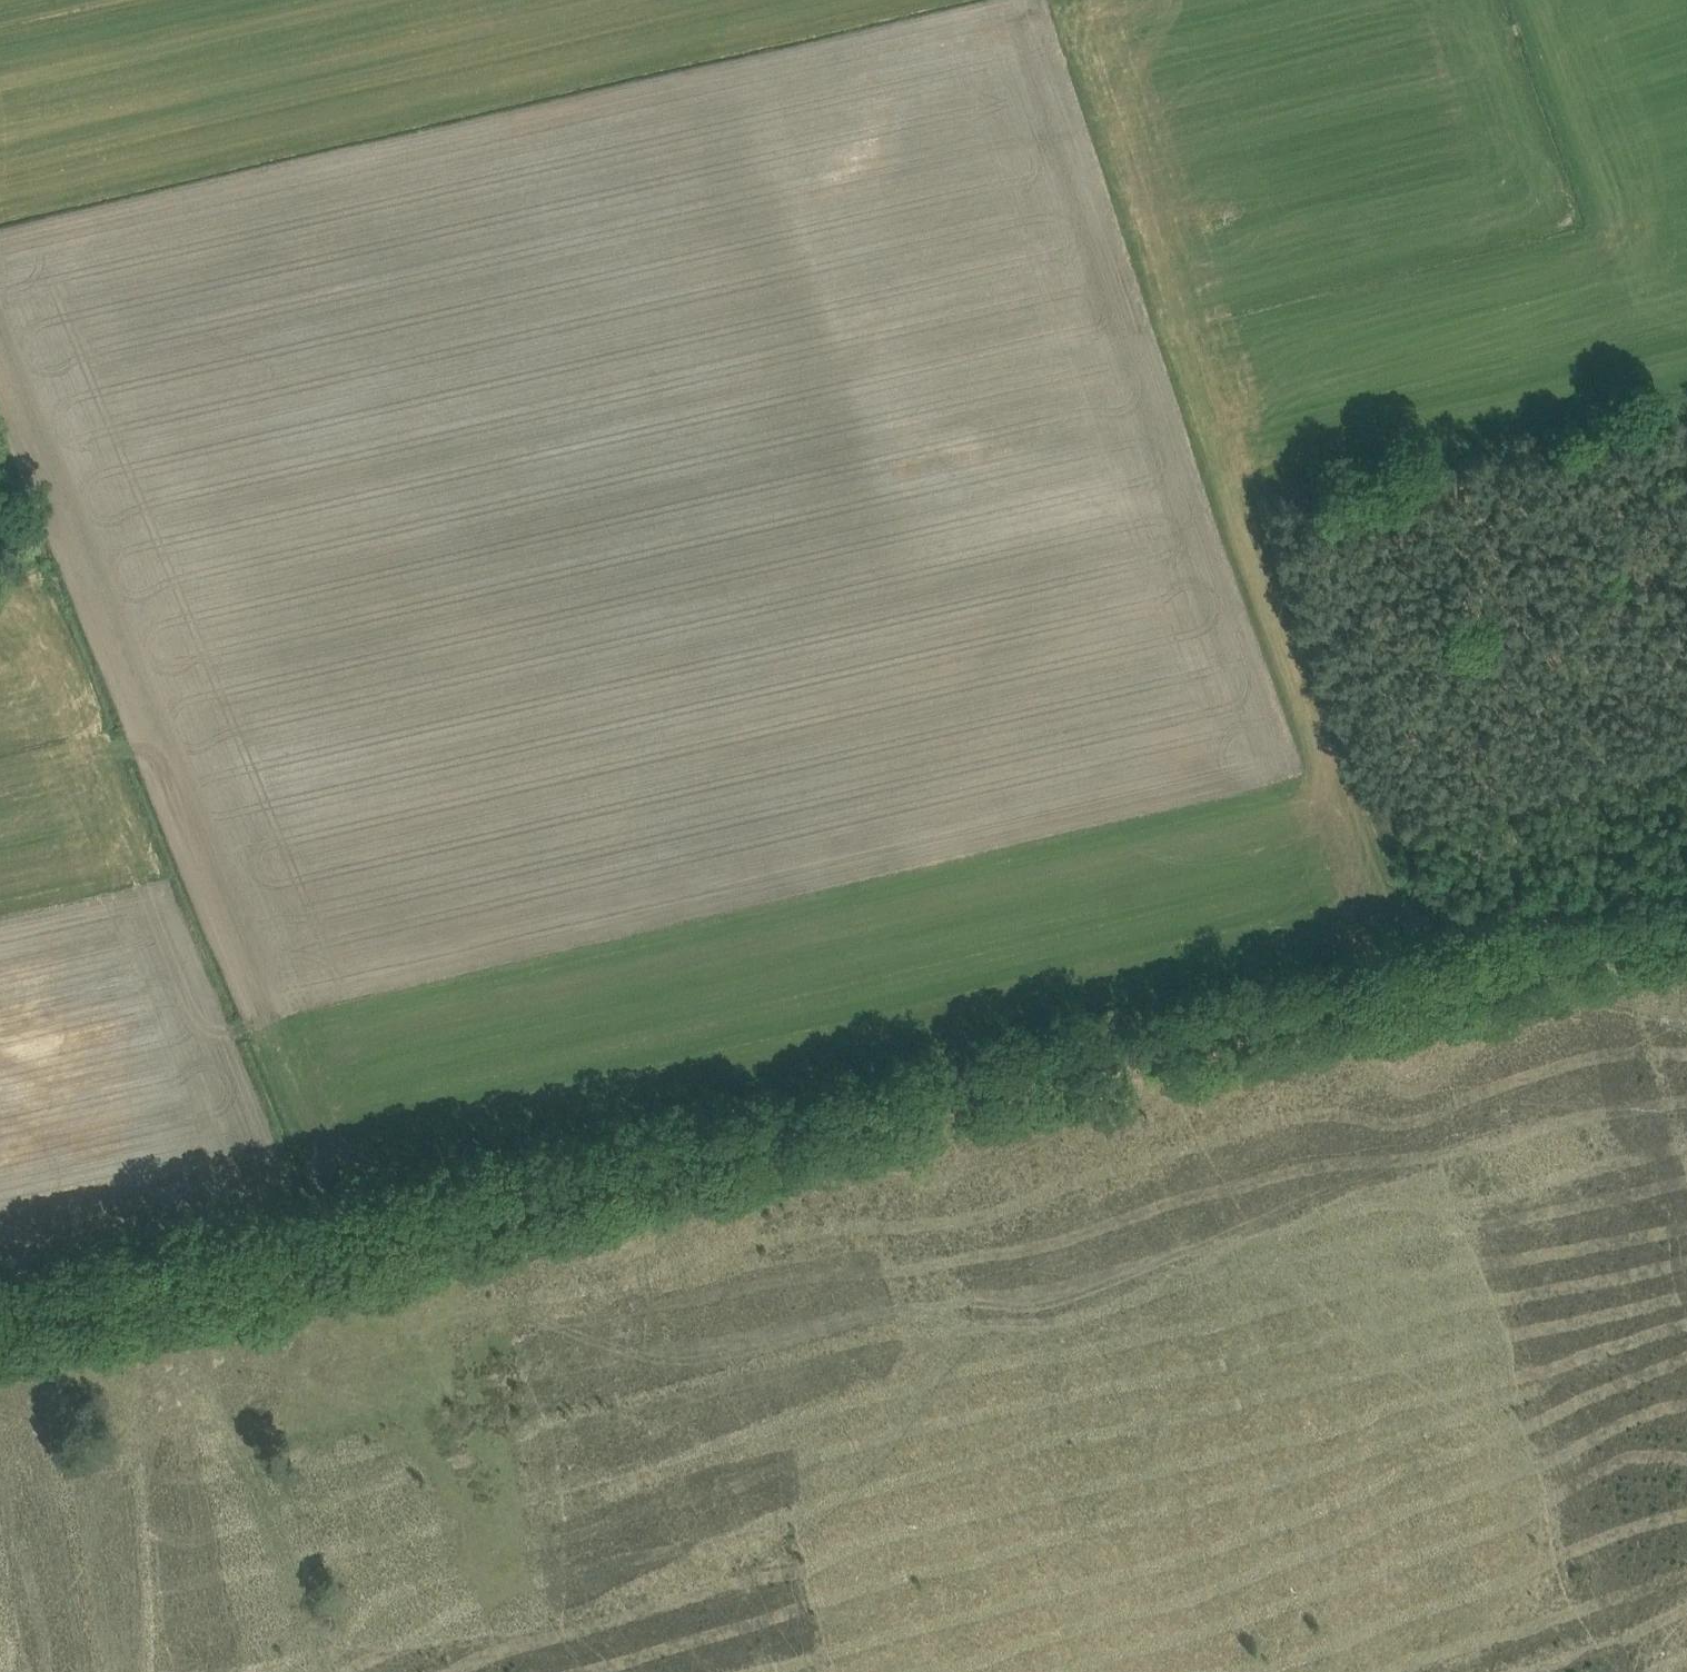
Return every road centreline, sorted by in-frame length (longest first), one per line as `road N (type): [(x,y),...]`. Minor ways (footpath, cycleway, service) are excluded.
road 1 (track): [(0,1319),(1686,920)]

